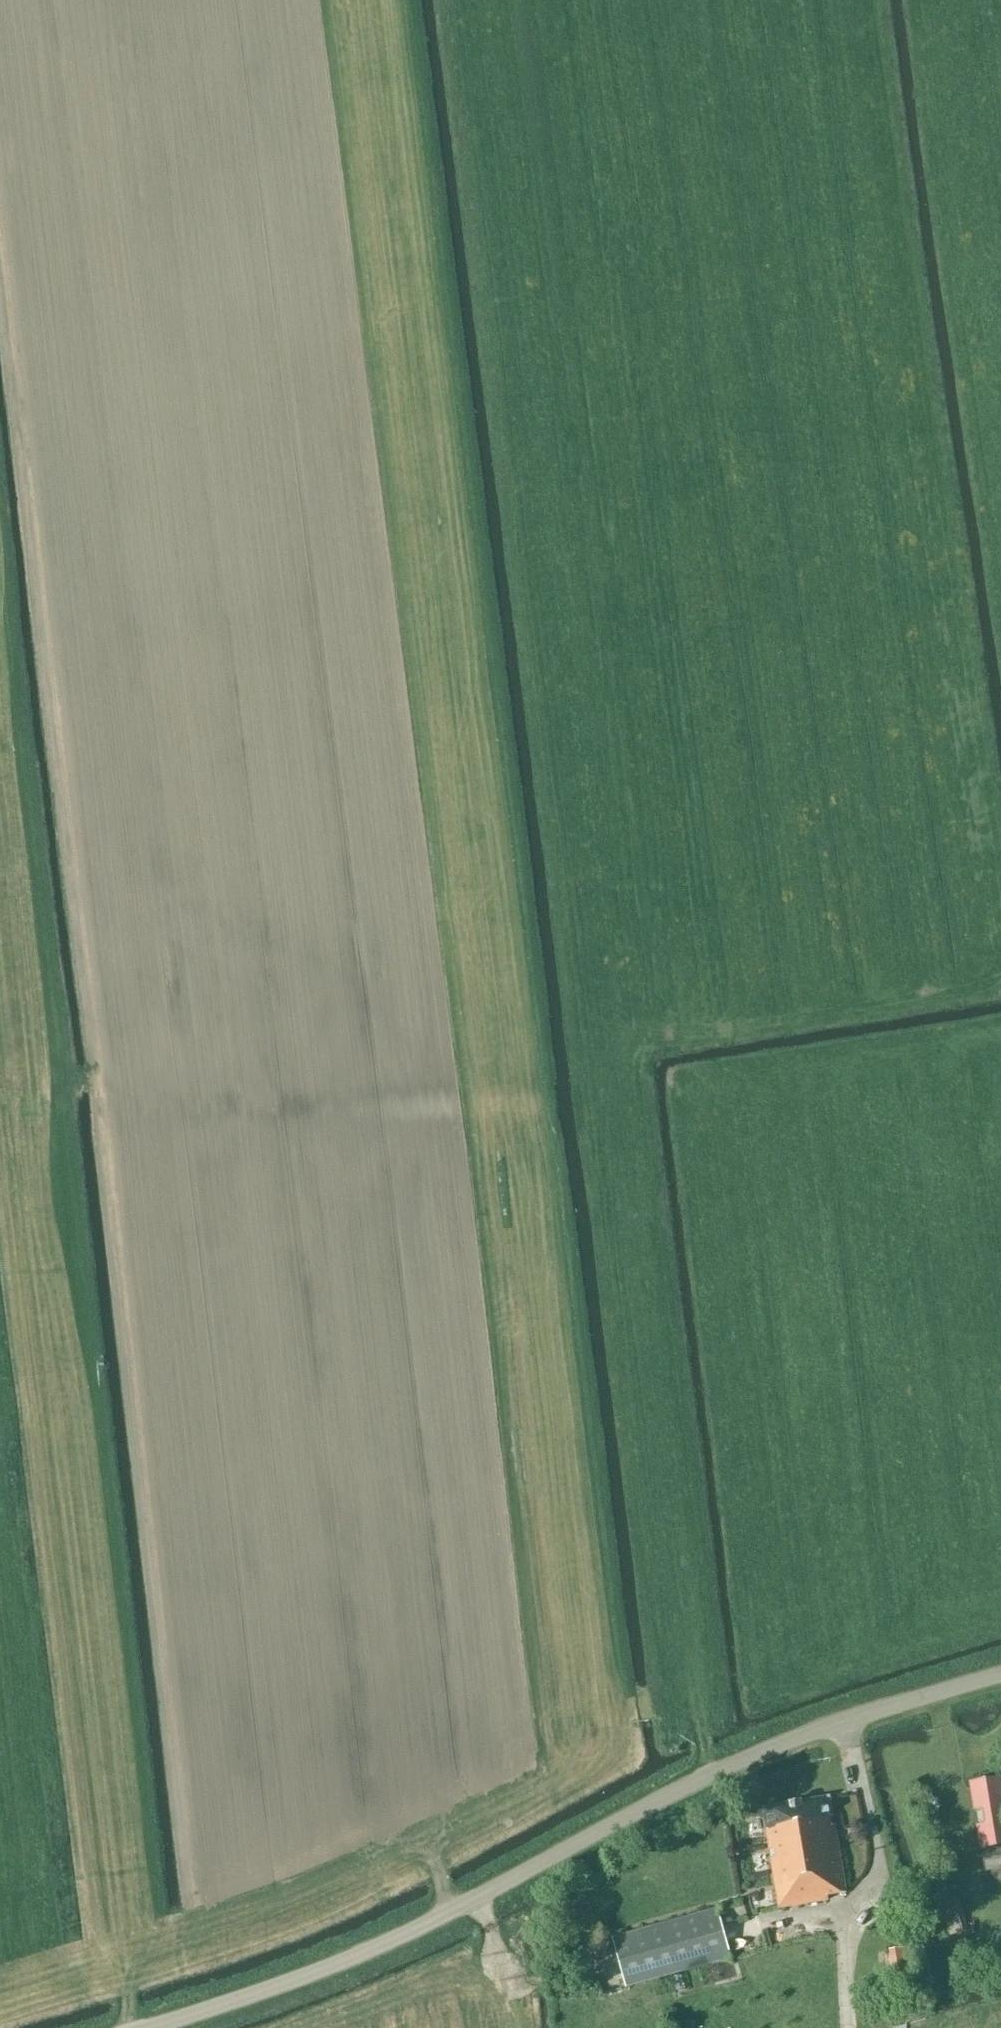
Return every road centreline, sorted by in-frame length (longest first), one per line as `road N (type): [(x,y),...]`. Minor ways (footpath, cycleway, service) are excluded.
road 1 (unclassified): [(1000,1676),(856,1718),(684,1783),(401,1943),(160,2027)]

